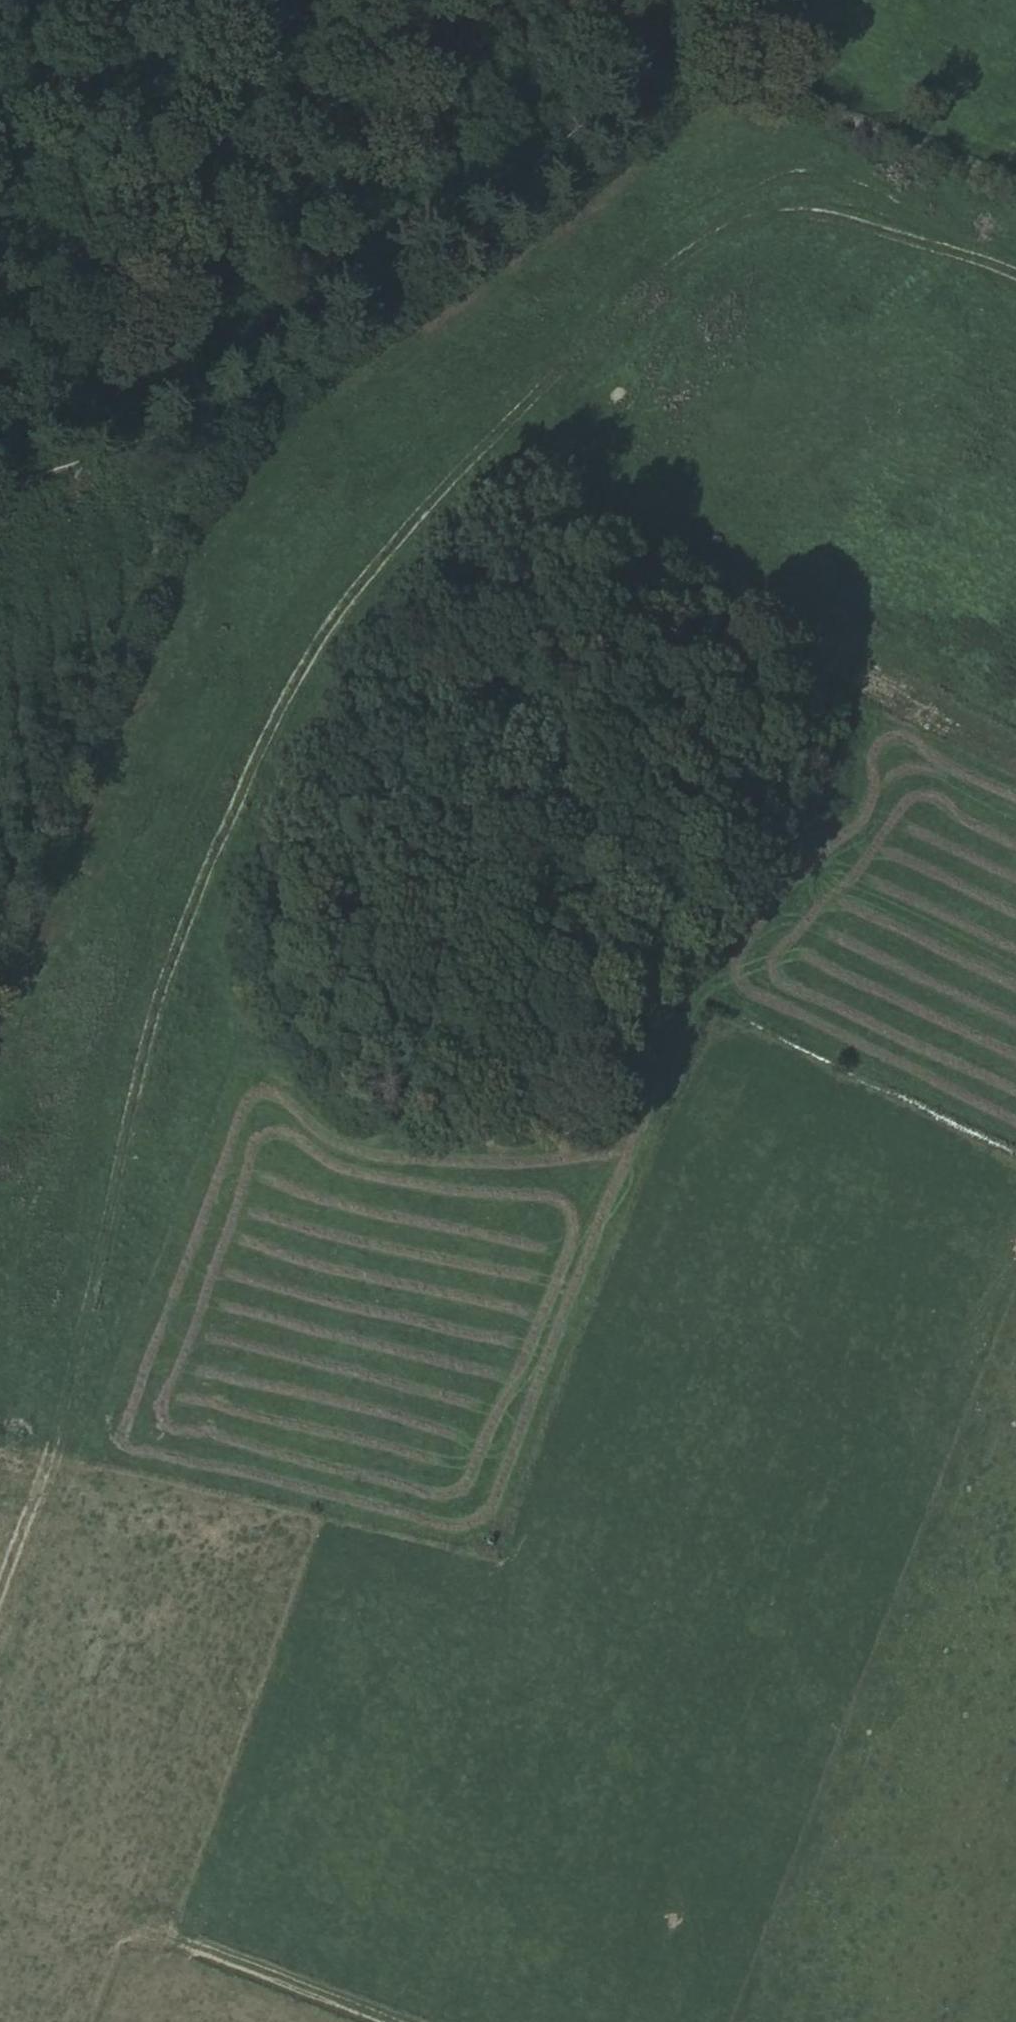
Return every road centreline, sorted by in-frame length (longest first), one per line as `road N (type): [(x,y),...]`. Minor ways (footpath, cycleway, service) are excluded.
road 1 (track): [(633,0),(711,87),(860,110),(1015,181)]

